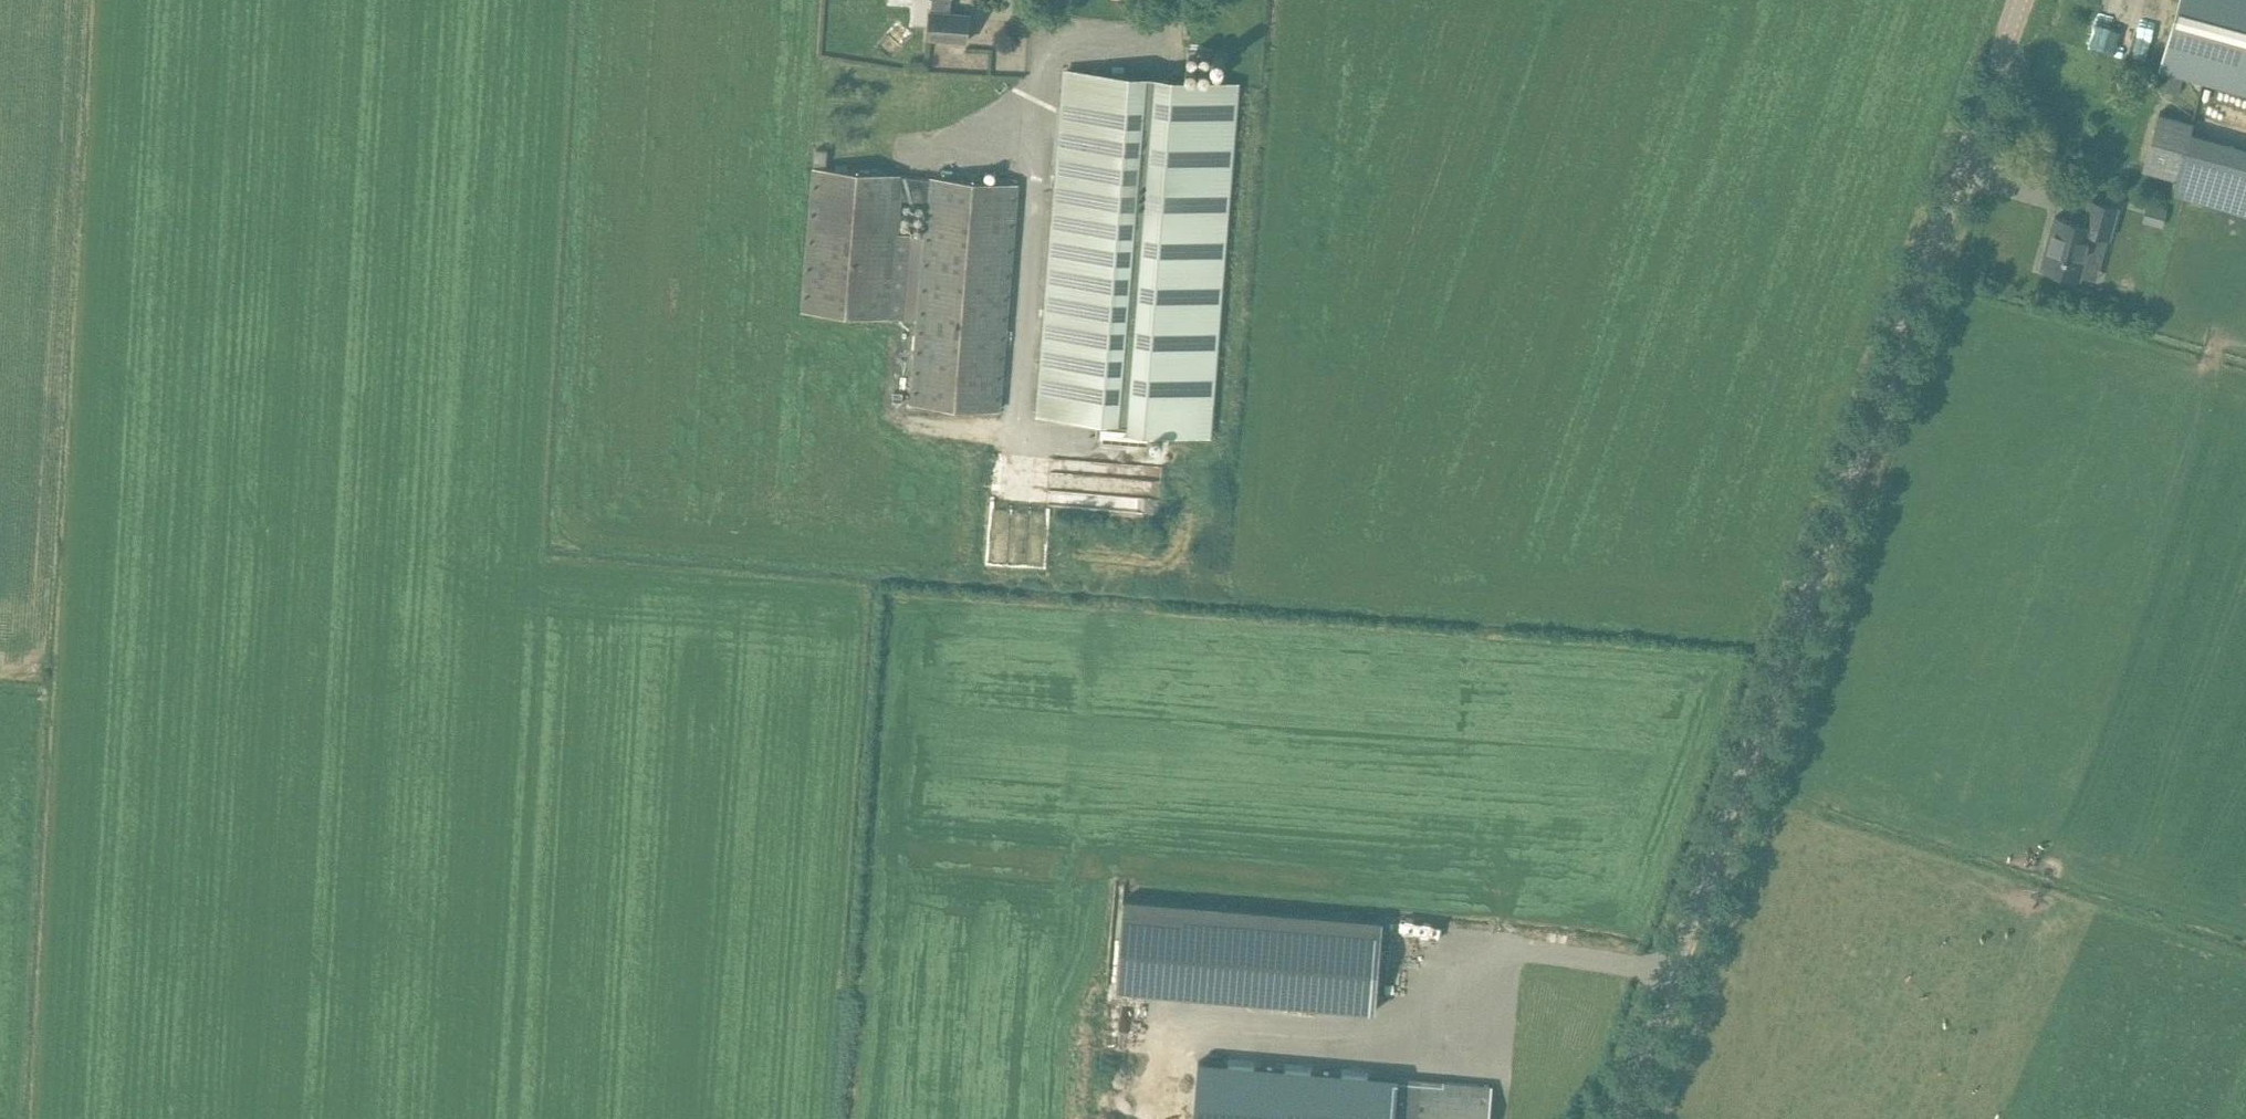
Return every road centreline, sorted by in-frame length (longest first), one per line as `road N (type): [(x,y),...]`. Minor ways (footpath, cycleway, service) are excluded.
road 1 (tertiary): [(1622,1118),(2033,0)]

